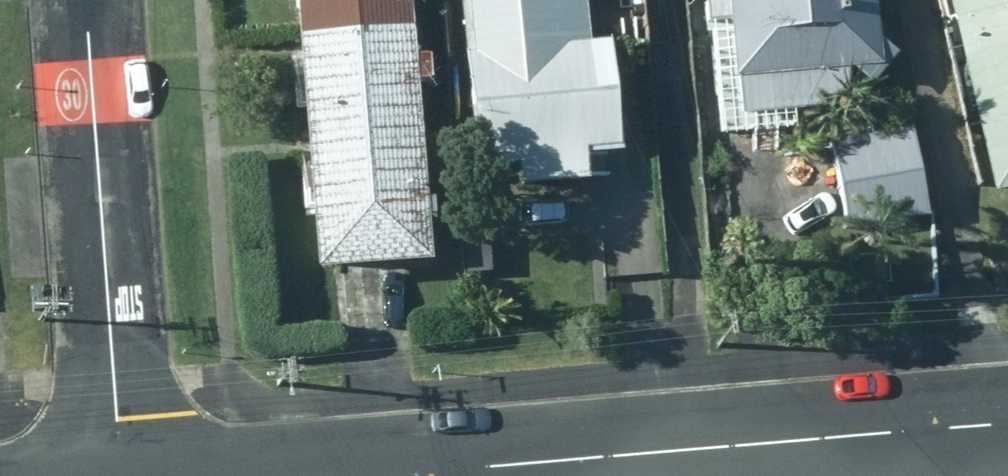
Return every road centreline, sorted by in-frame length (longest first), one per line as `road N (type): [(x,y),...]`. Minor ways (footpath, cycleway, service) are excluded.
road 1 (secondary): [(436,475),(1007,427)]
road 2 (residential): [(76,0),(120,475)]

